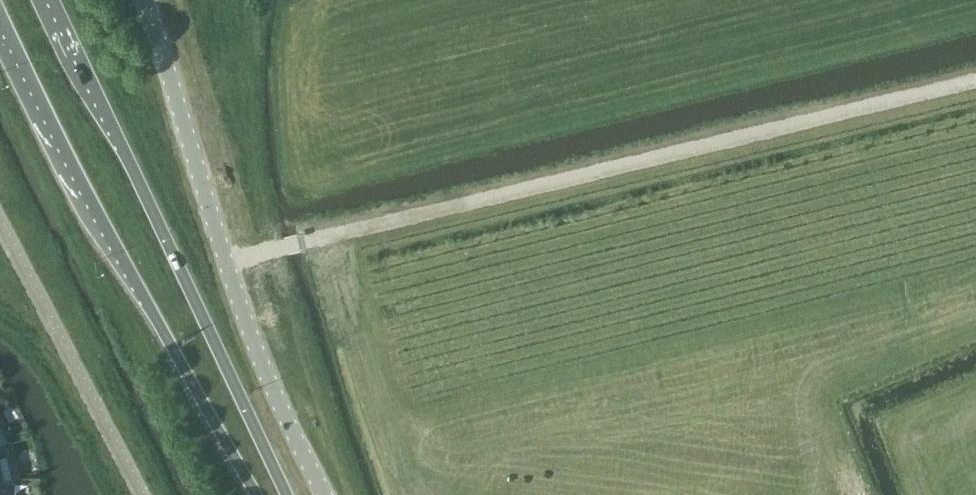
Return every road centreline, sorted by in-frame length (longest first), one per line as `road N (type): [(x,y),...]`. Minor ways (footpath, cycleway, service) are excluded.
road 1 (secondary): [(0,14),(63,145),(259,494)]
road 2 (secondary): [(283,494),(52,0)]
road 3 (unclassified): [(326,494),(238,300),(146,0)]

